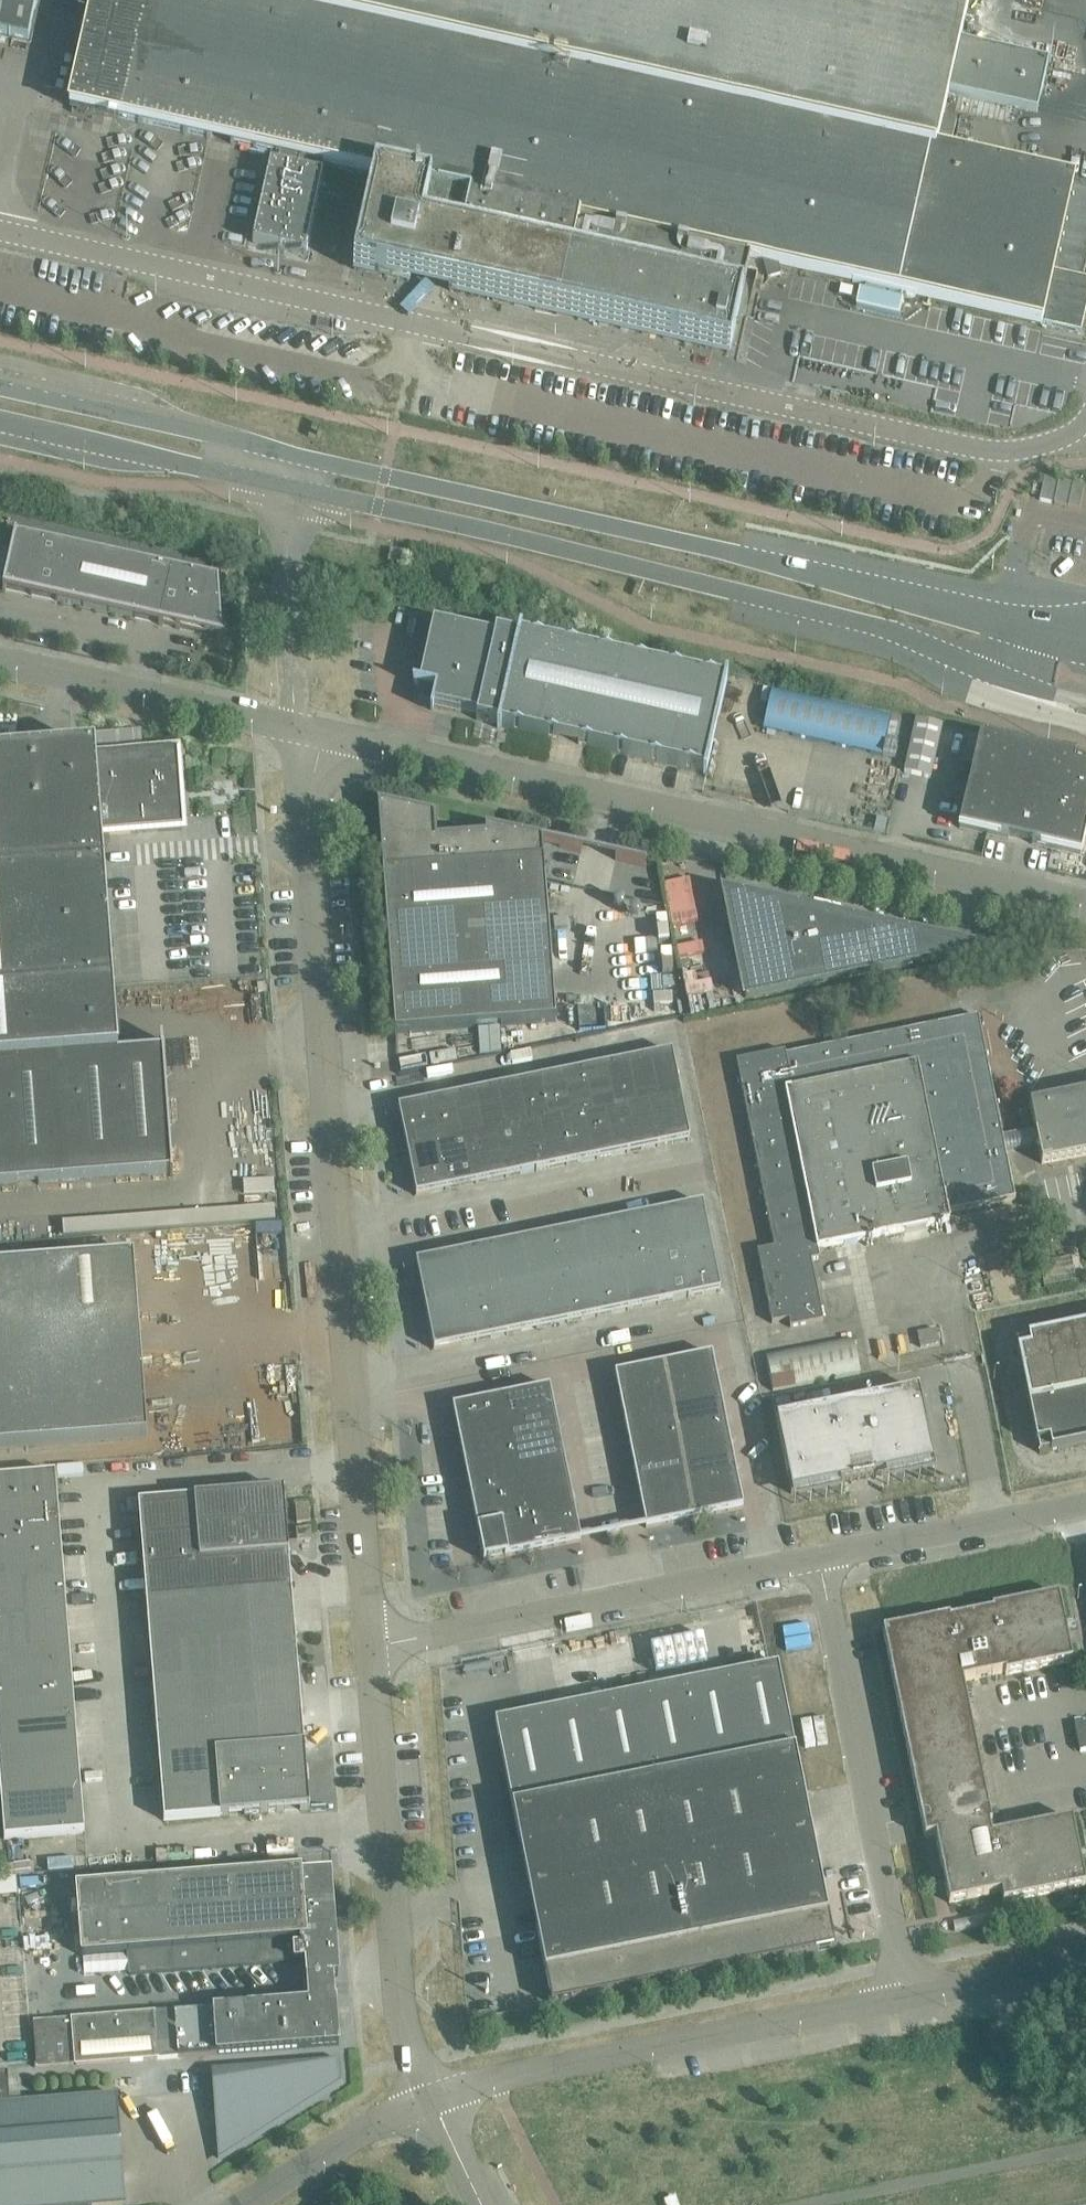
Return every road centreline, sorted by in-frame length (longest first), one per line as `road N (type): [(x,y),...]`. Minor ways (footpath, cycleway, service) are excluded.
road 1 (unclassified): [(0,233),(985,450),(1059,442),(1085,425)]
road 2 (unclassified): [(378,1647),(307,841),(323,733)]
road 3 (unclassified): [(1085,638),(343,465),(292,467)]
road 4 (unclassified): [(1085,902),(323,733)]
road 5 (unclassified): [(292,467),(335,496),(889,628),(999,675)]
road 6 (unclassified): [(430,2099),(909,1998)]
road 7 (unclassified): [(430,2099),(404,2014),(378,1647)]
road 8 (unclassified): [(378,1647),(825,1555)]
road 9 (unclassified): [(909,1998),(825,1555)]
road 10 (unclassified): [(323,733),(0,657)]
road 11 (unclassified): [(292,467),(0,402)]
road 12 (unclassified): [(825,1555),(1079,1504)]
road 13 (unclassified): [(254,2204),(430,2099)]
road 14 (unclassified): [(909,1998),(1085,1963)]

